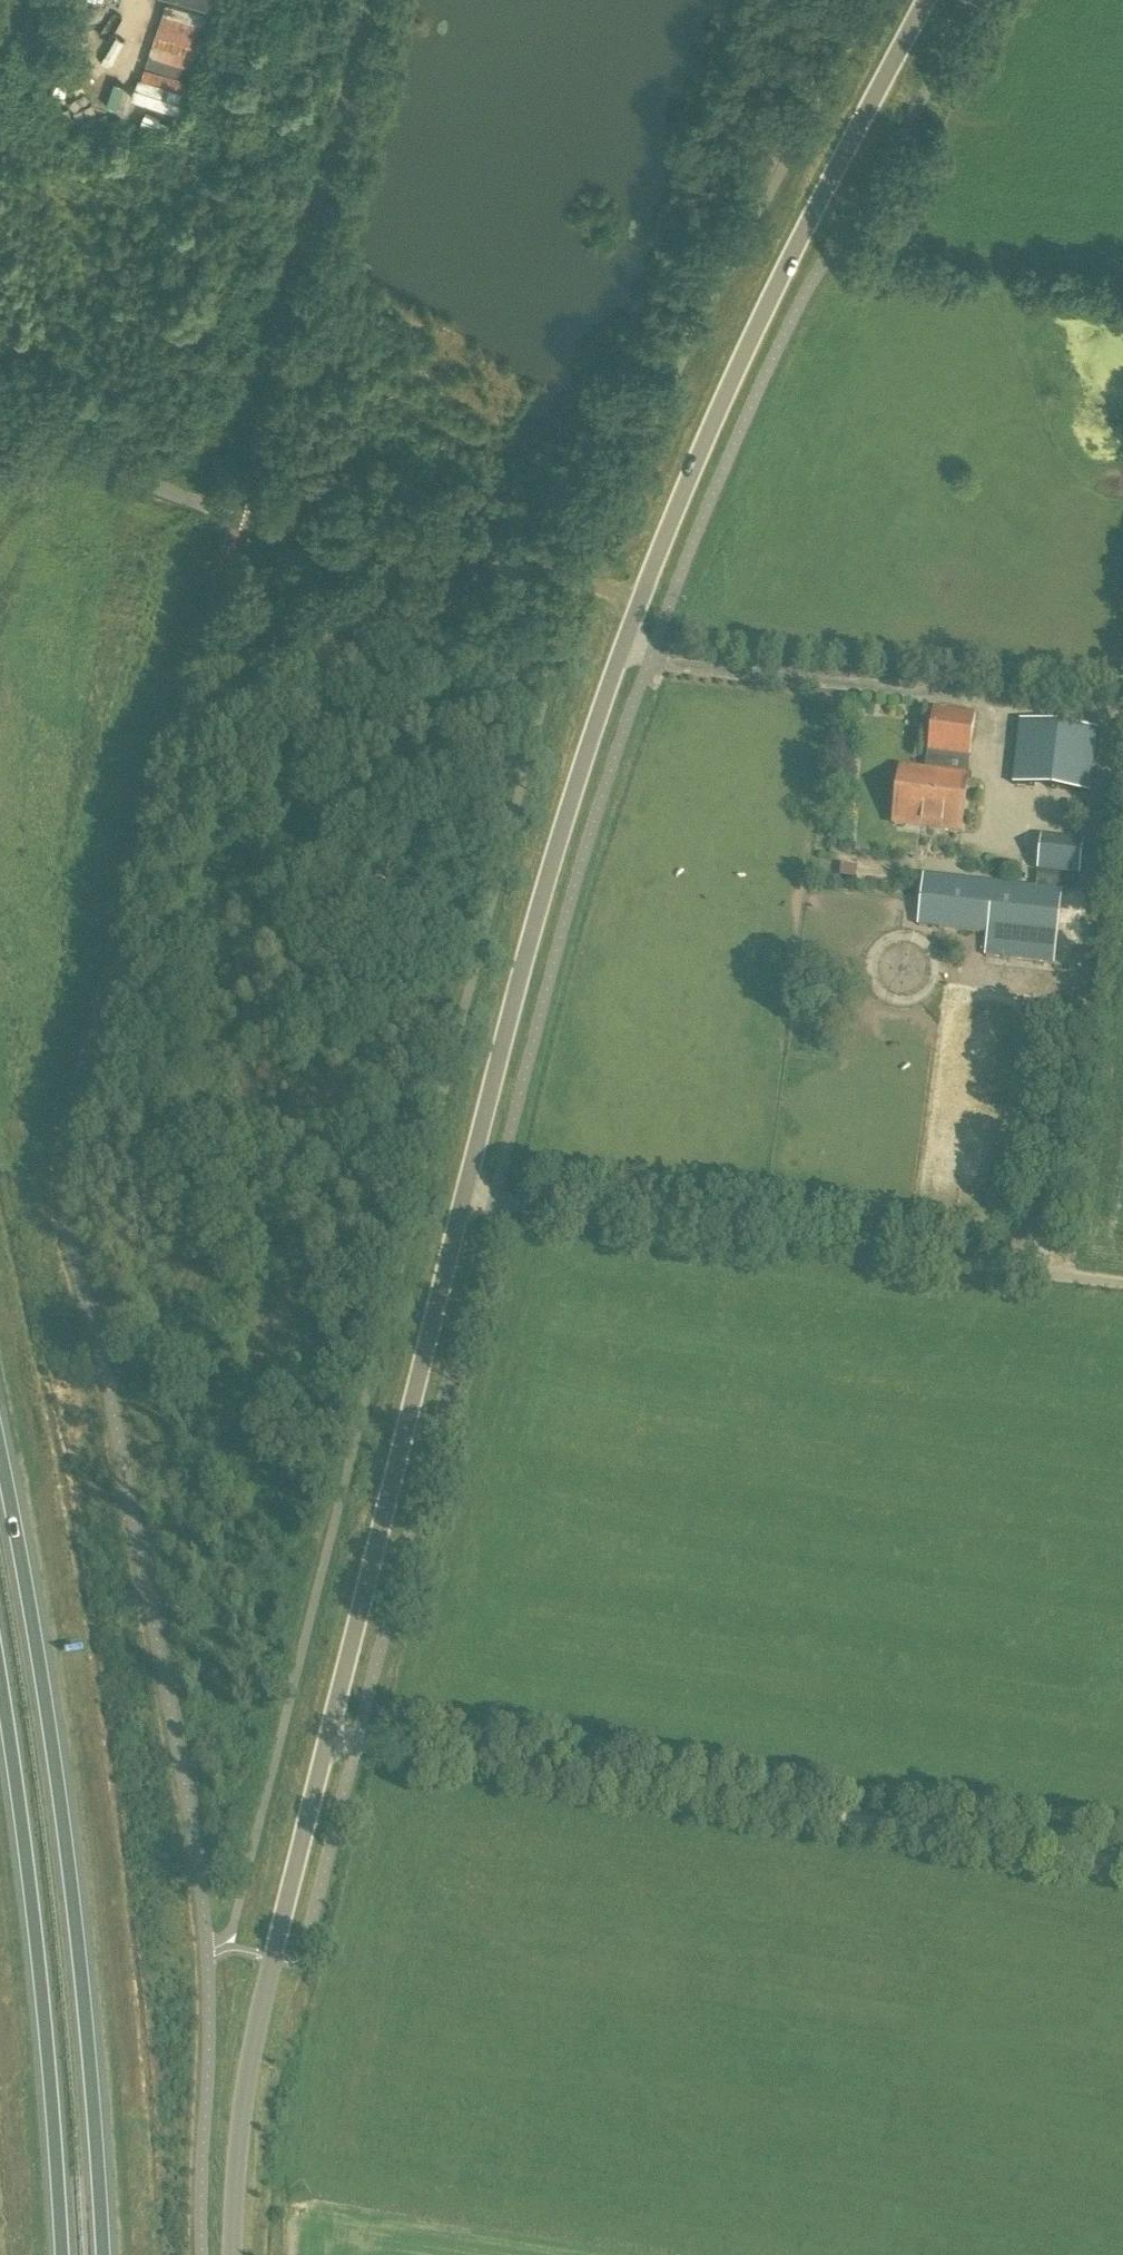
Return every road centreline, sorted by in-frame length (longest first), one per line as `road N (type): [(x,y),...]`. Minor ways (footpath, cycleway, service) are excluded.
road 1 (unclassified): [(230,2254),(250,2053),(464,1195)]
road 2 (trunk): [(105,2254),(55,1767),(0,1454)]
road 3 (unclassified): [(638,601),(583,581),(238,517),(107,462),(0,401)]
road 4 (unclassified): [(638,601),(789,260),(927,0)]
road 5 (unclassified): [(1122,1283),(464,1195)]
road 6 (unclassified): [(464,1195),(569,802),(638,601)]
road 7 (trunk): [(0,1696),(54,2254)]

